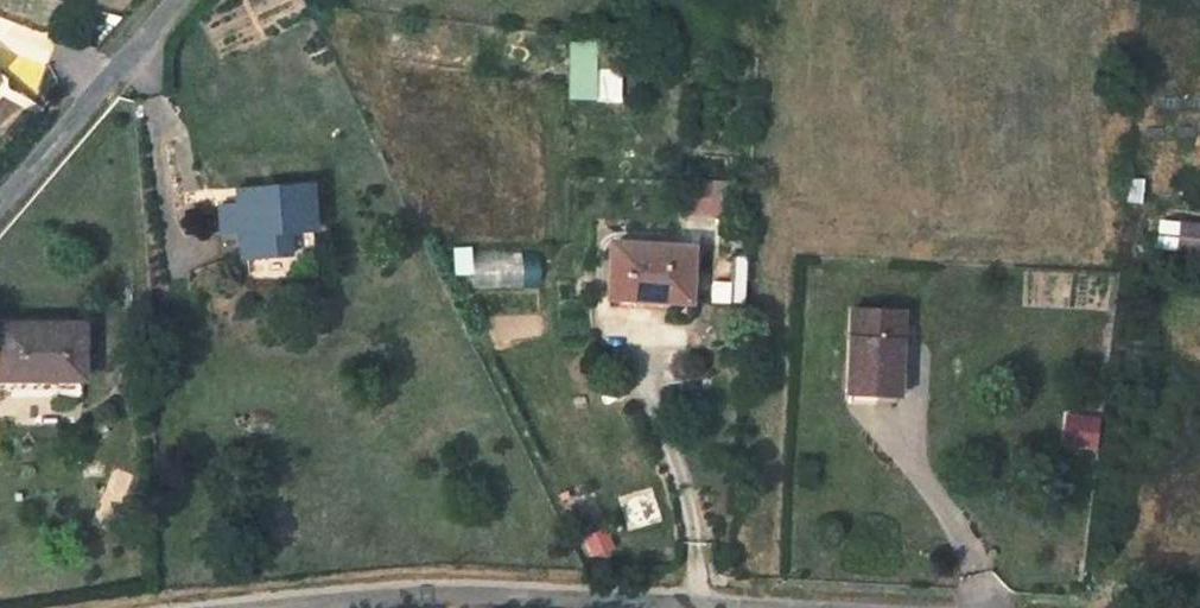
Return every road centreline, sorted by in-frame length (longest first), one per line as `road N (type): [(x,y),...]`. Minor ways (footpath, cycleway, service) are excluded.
road 1 (unclassified): [(307,607),(402,597),(645,607)]
road 2 (unclassified): [(179,0),(0,210)]

